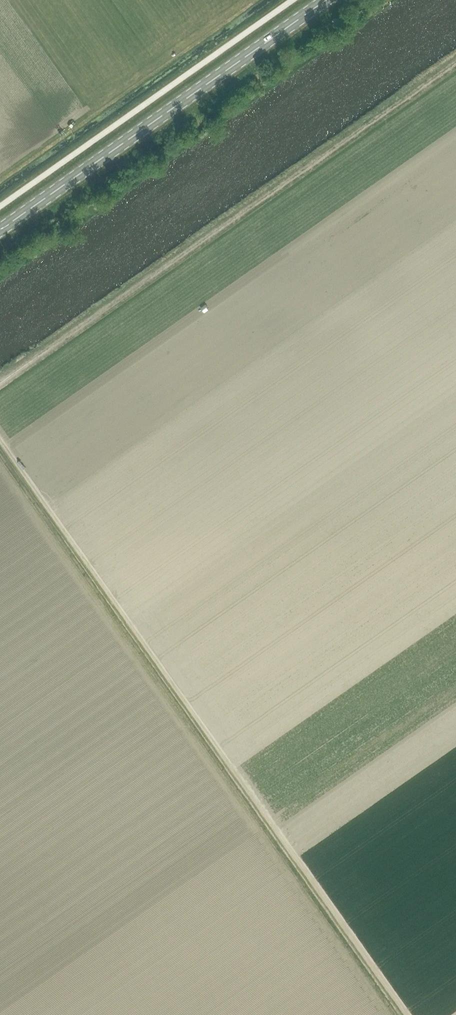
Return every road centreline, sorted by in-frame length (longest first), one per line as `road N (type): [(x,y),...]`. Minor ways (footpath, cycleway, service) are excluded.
road 1 (primary): [(0,230),(327,0)]

